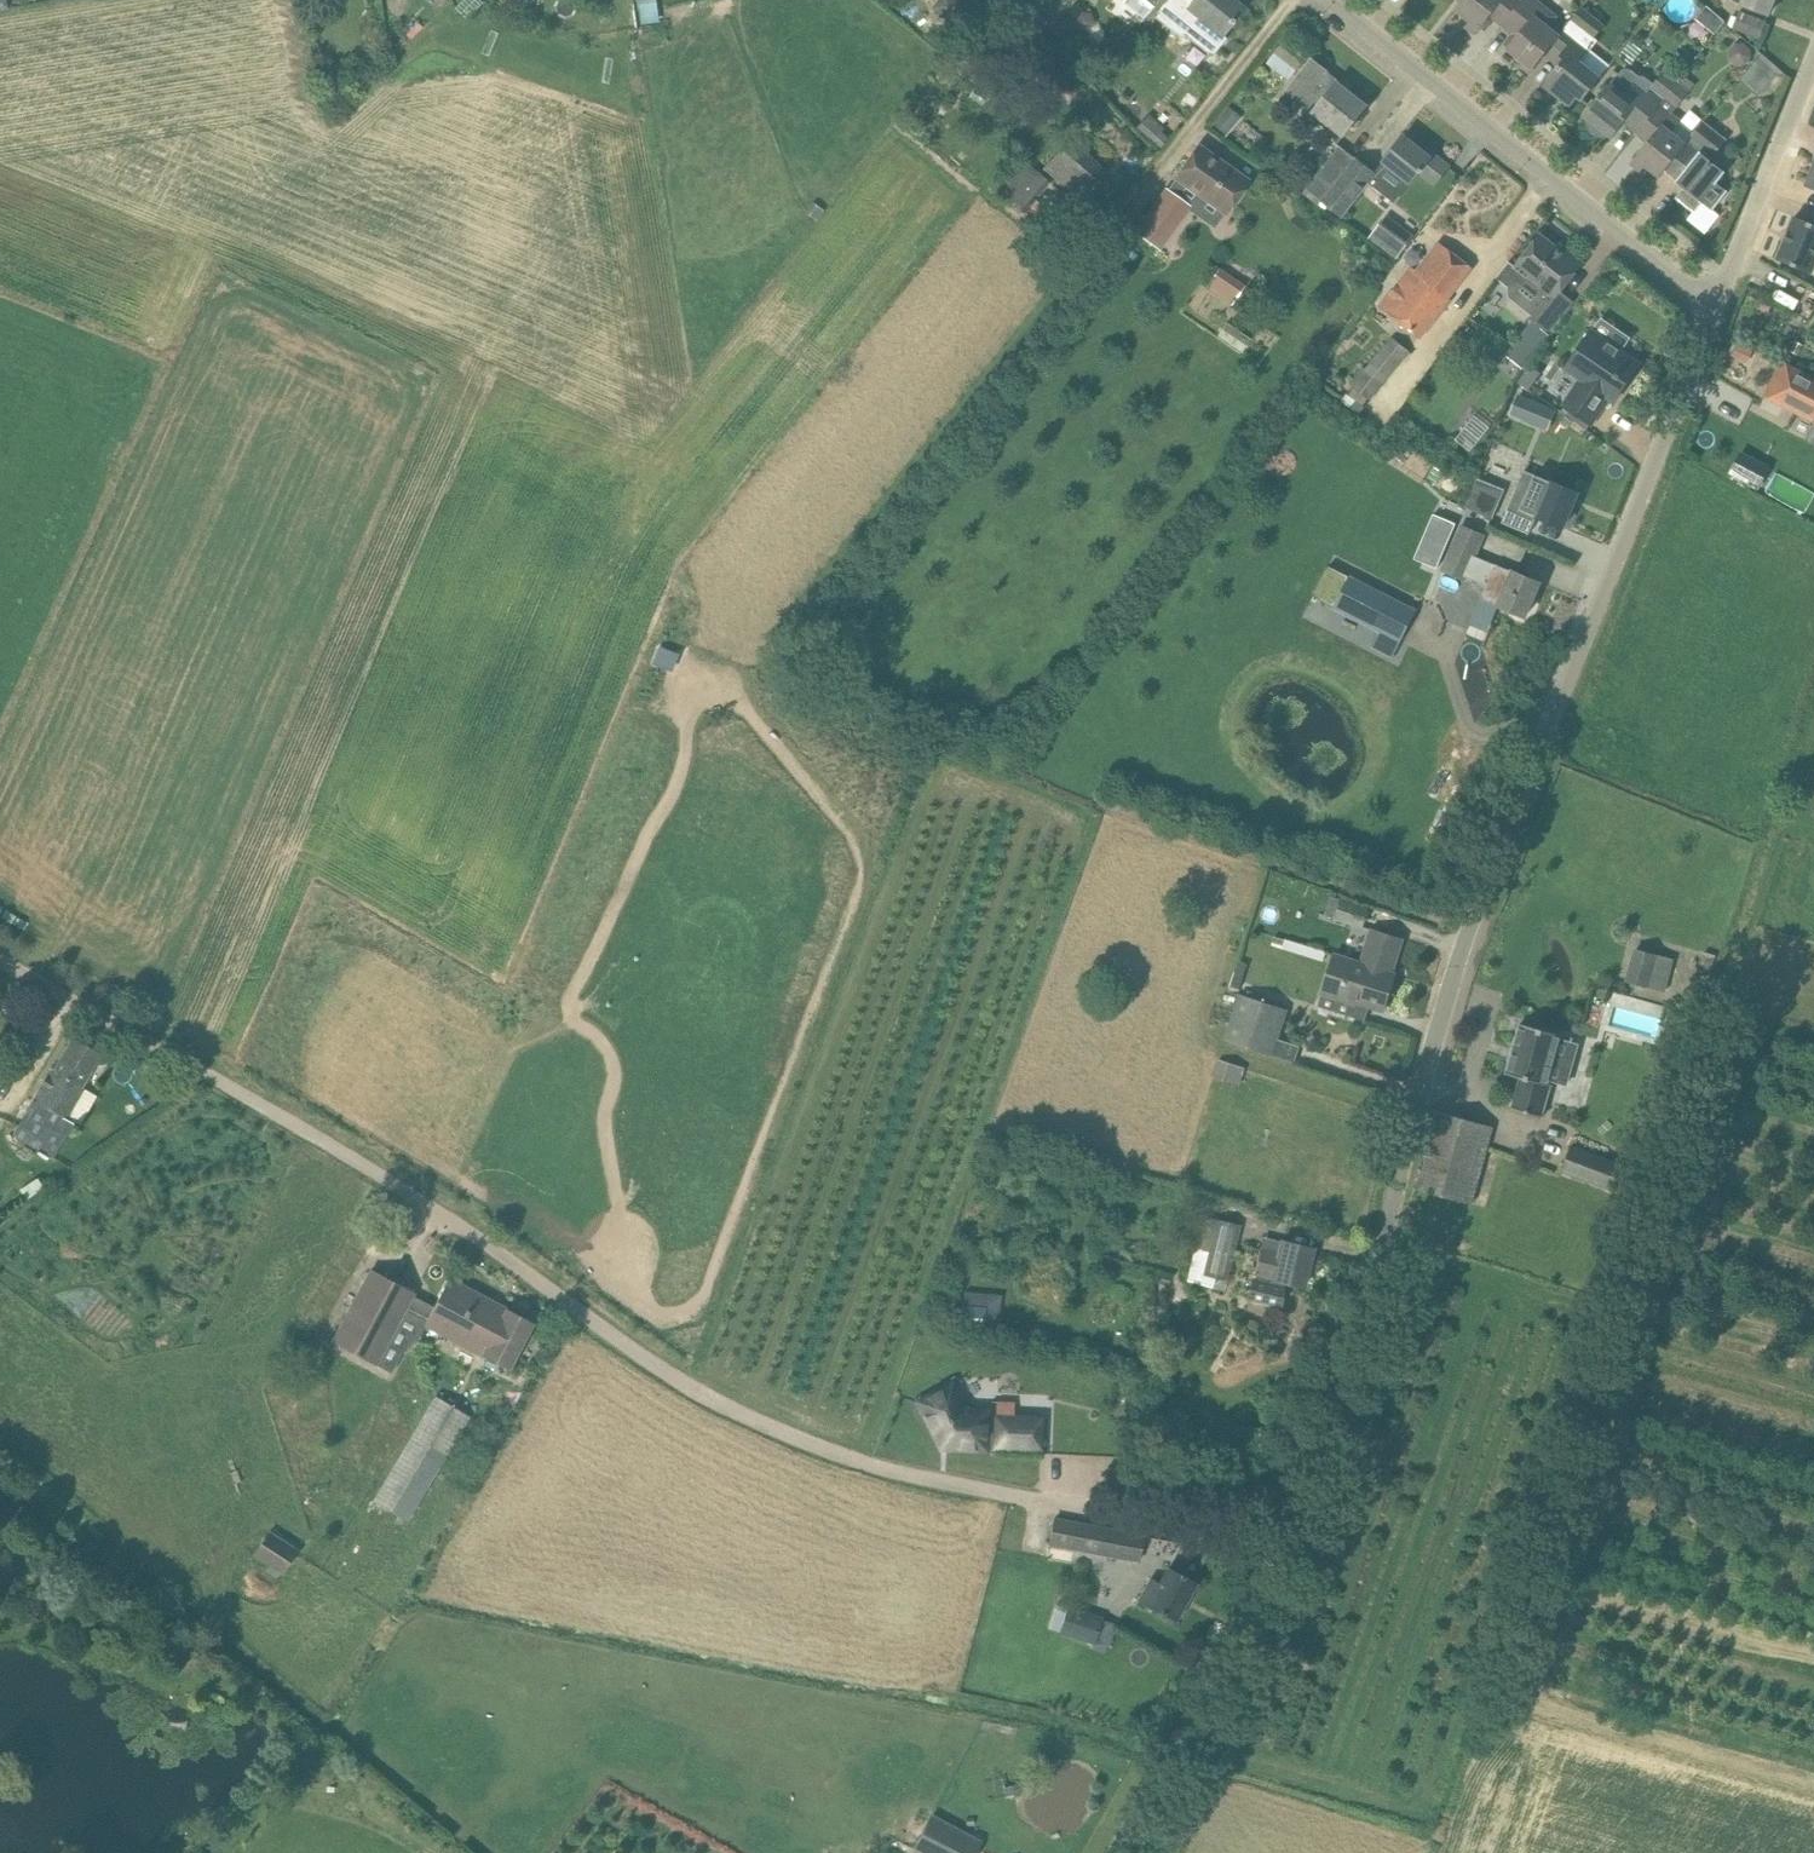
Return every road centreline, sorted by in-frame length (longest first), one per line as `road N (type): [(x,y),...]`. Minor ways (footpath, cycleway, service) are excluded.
road 1 (unclassified): [(1108,1852),(1314,1479),(1340,1403),(1392,1172),(1450,989),(1709,307)]
road 2 (track): [(1276,1547),(1193,1522),(853,1455),(736,1410),(419,1202),(0,964)]
road 3 (residential): [(1709,307),(1325,0)]
road 4 (unclassified): [(1709,307),(1813,54)]

